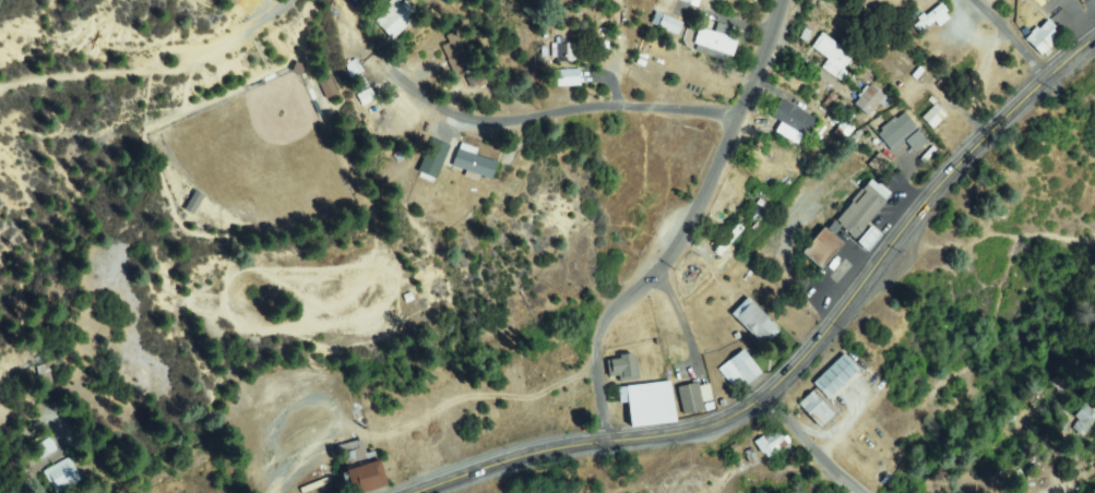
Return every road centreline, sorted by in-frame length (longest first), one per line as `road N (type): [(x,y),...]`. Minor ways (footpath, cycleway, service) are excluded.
road 1 (primary): [(412,492),(537,453),(690,431),(750,405),(796,363),(929,192),(1043,79),(1094,41)]
road 2 (residential): [(603,443),(592,344),(612,309),(666,261),(715,184),(790,0)]
road 3 (residential): [(424,113),(532,116),(604,107),(746,115)]
road 4 (residential): [(0,85),(200,63),(243,44),(294,0)]
road 5 (residential): [(875,492),(761,397)]

